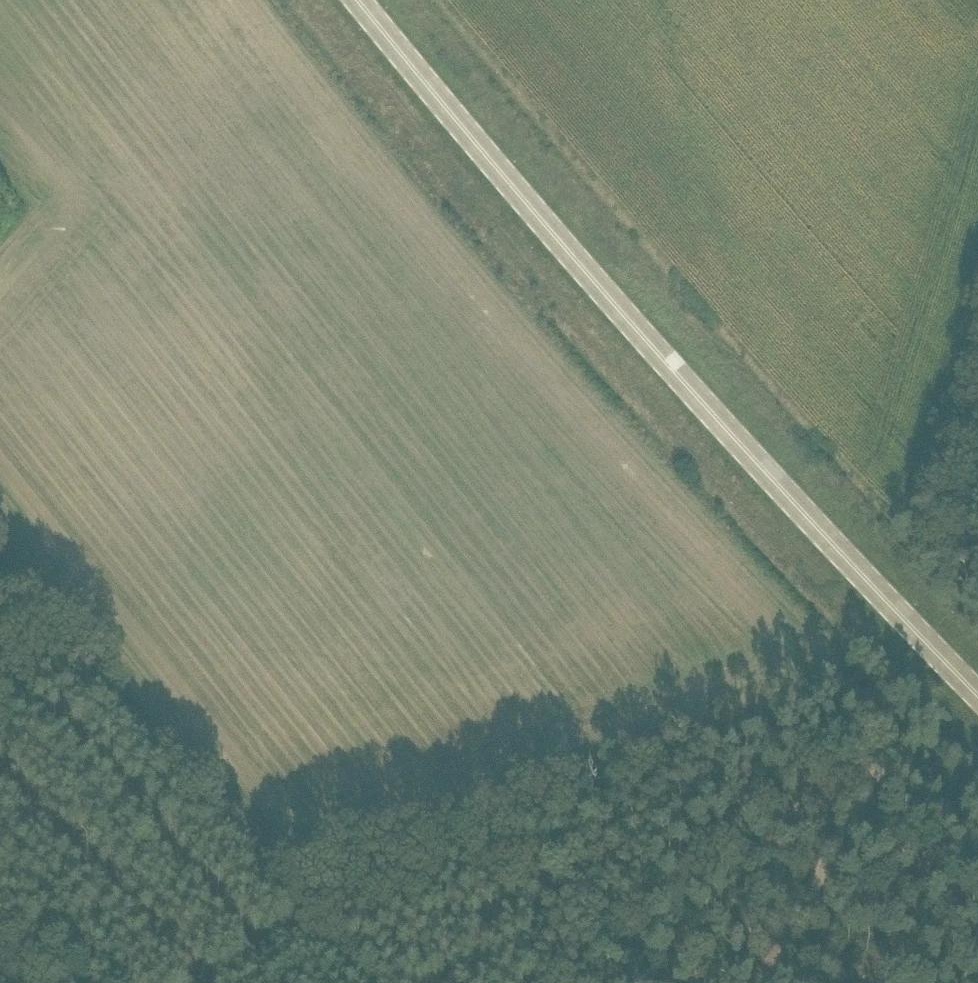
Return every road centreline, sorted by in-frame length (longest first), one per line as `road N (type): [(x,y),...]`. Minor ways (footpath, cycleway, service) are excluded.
road 1 (primary): [(977,697),(755,461),(359,0)]

